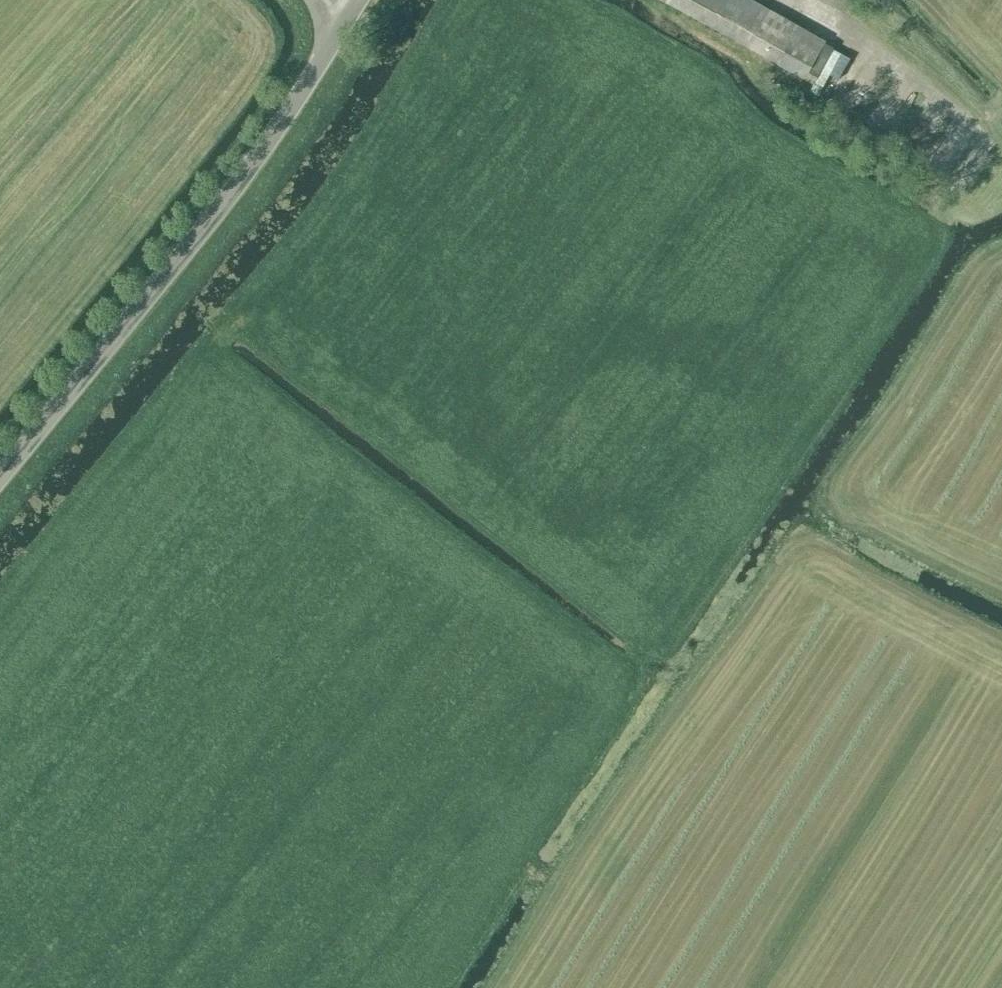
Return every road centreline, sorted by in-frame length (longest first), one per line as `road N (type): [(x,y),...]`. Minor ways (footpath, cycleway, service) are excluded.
road 1 (tertiary): [(0,476),(205,226),(344,21)]

